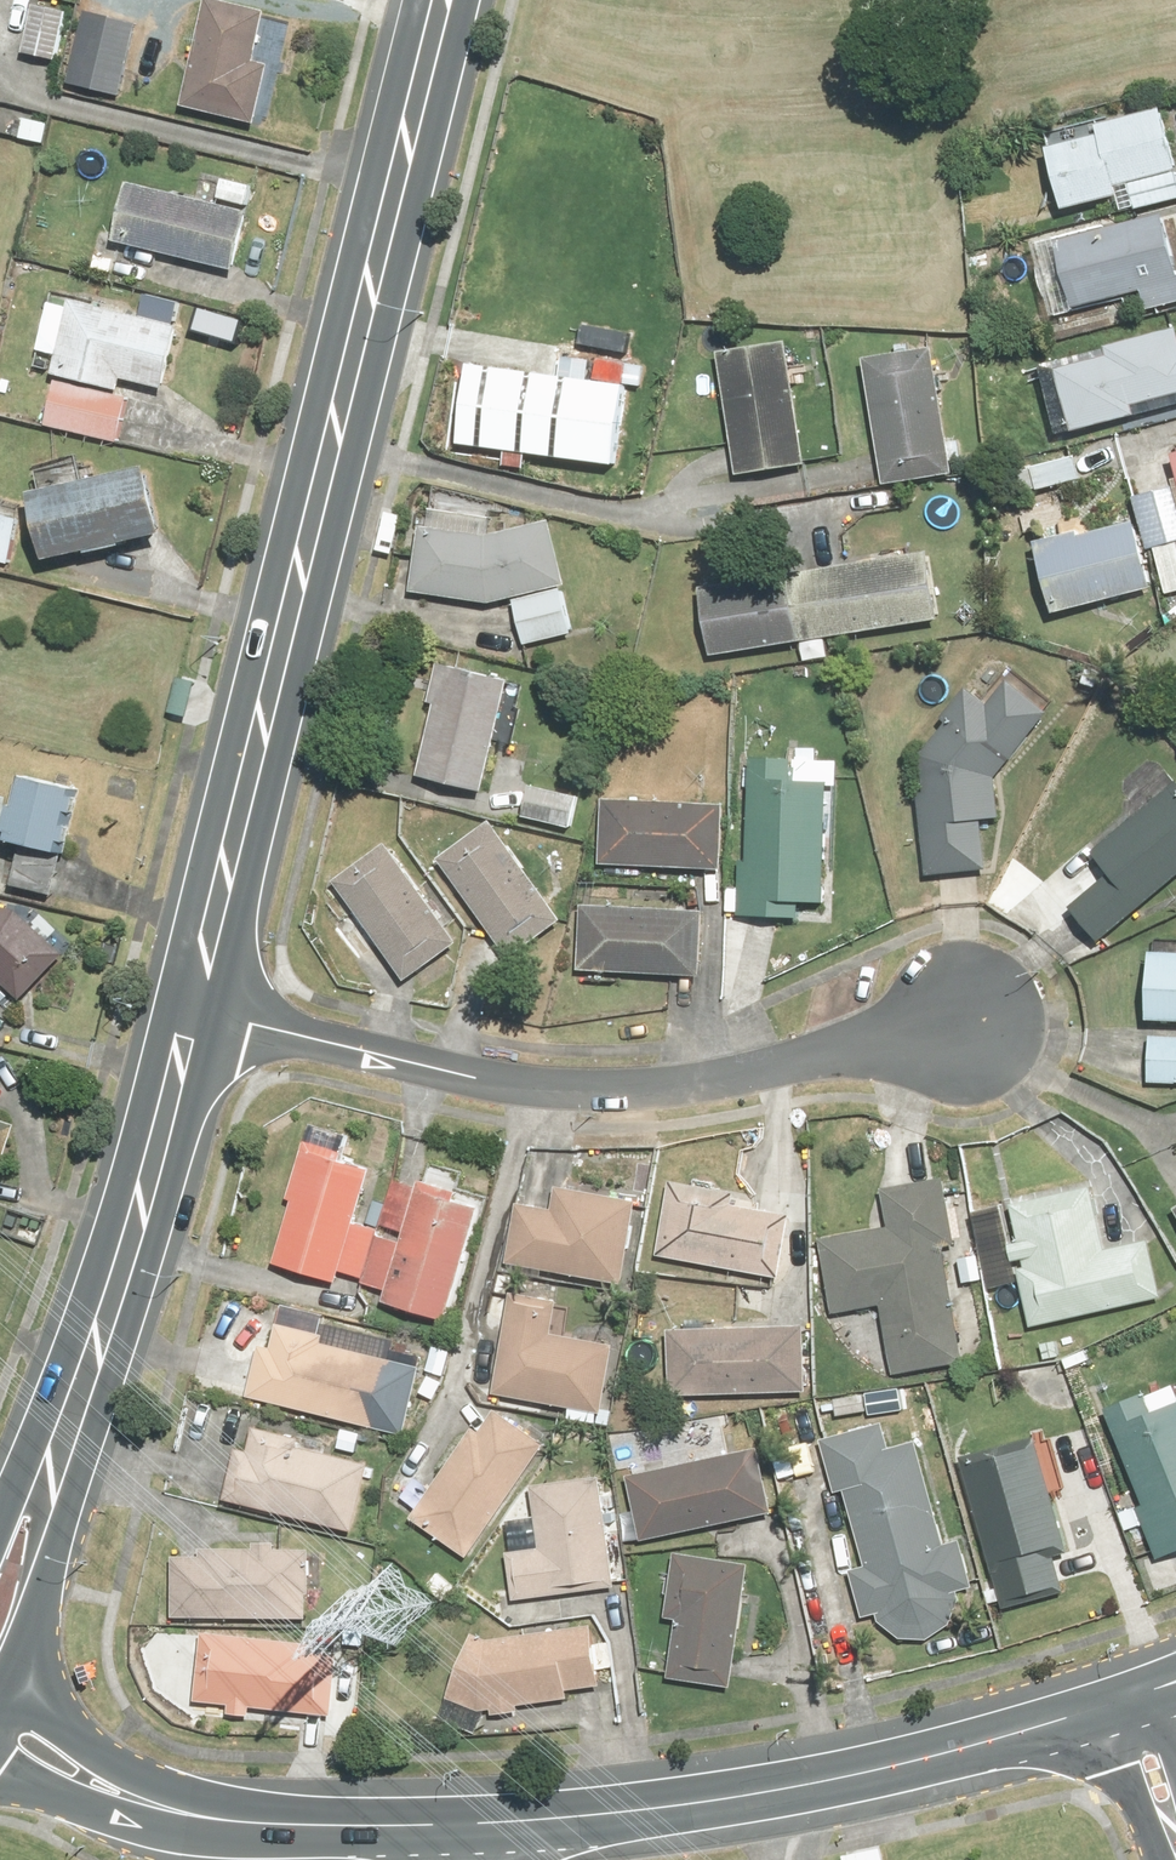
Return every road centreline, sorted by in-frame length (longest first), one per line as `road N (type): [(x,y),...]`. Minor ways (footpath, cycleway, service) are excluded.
road 1 (secondary): [(206,1015),(459,0)]
road 2 (residential): [(206,1015),(479,1081),(582,1090),(697,1080),(972,1016)]
road 3 (tertiary): [(482,1819),(870,1772),(1122,1710)]
road 4 (secondary): [(52,1457),(206,1015)]
road 5 (tertiary): [(150,1807),(482,1819)]
road 6 (secondary): [(52,1457),(63,1524),(1,1702)]
road 7 (tertiary): [(1,1702),(120,1770),(150,1807)]
road 8 (tertiary): [(150,1807),(108,1801),(0,1750)]
road 9 (residential): [(1170,1859),(1122,1710)]

